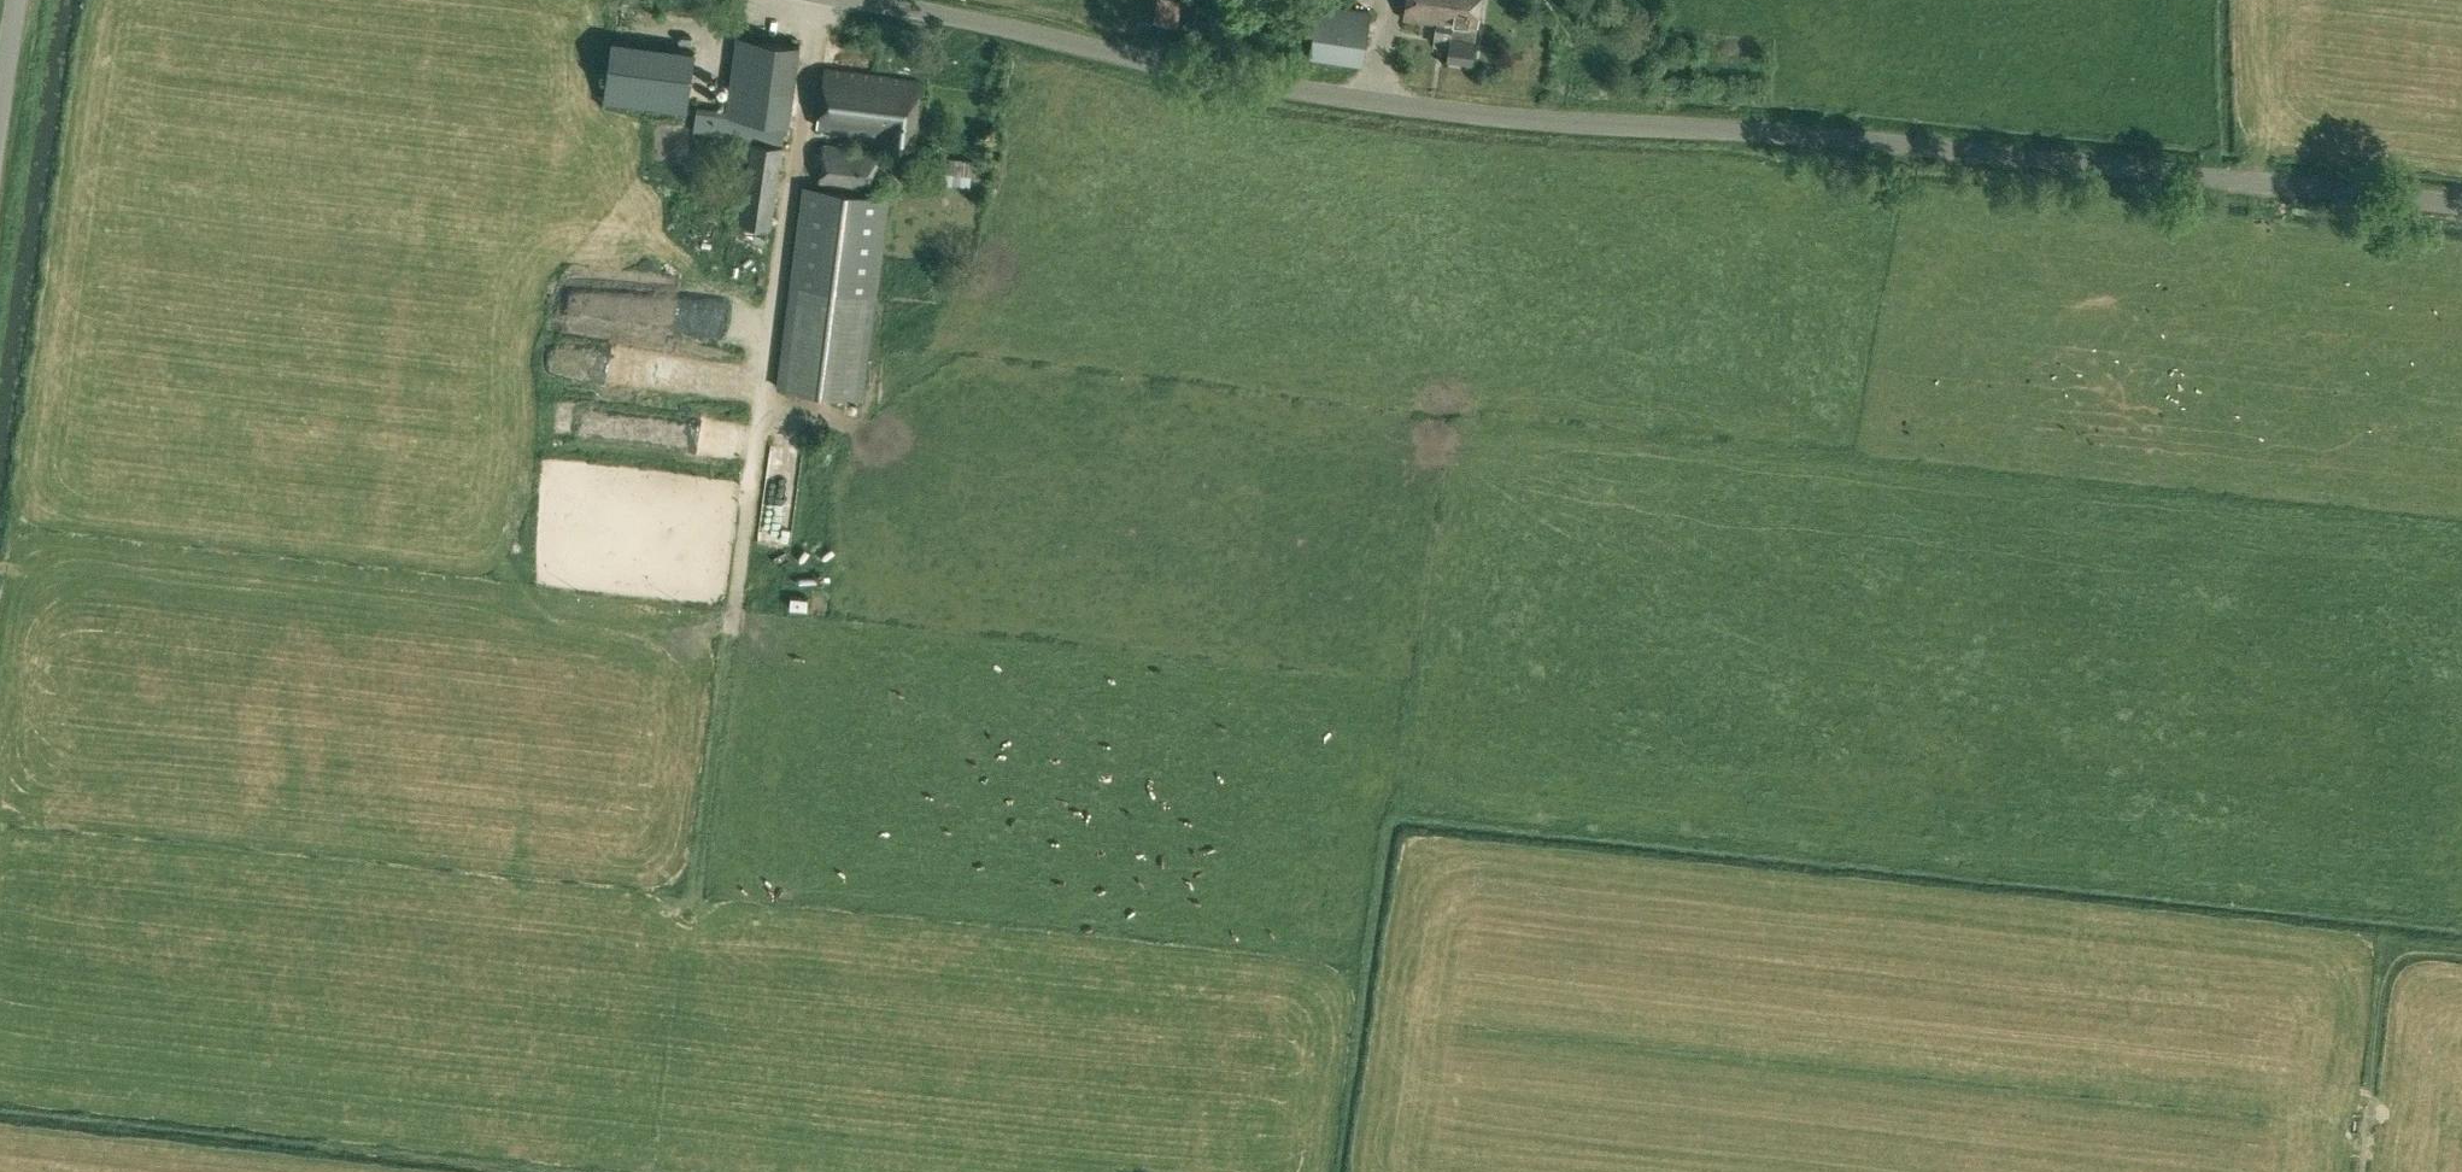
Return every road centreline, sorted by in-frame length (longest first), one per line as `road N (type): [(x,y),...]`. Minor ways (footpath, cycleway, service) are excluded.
road 1 (unclassified): [(835,0),(1415,112),(2041,162),(2461,208)]

